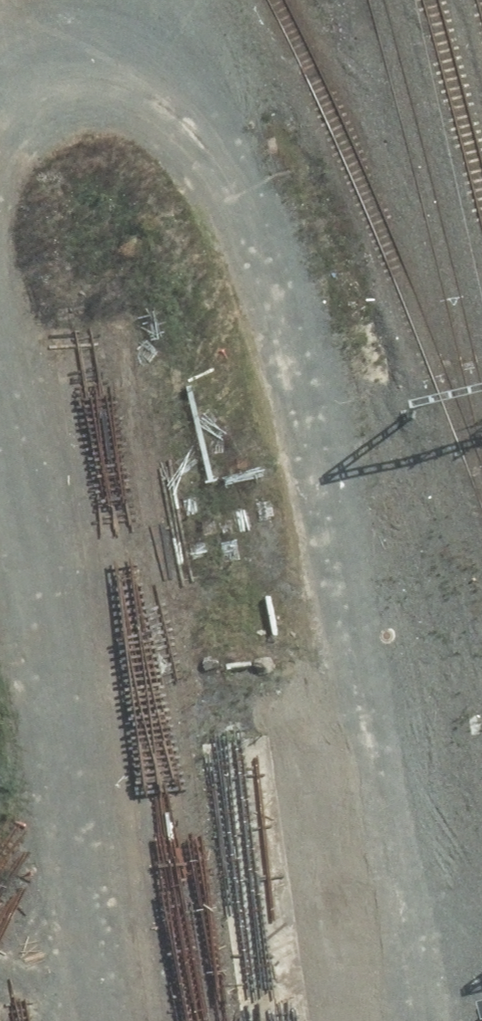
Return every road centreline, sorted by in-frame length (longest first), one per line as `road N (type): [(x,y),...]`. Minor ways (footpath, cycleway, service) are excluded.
road 1 (track): [(358,1020),(290,376),(245,207),(164,104),(83,61),(19,66),(0,81)]
road 2 (track): [(0,379),(57,578),(124,1020)]

